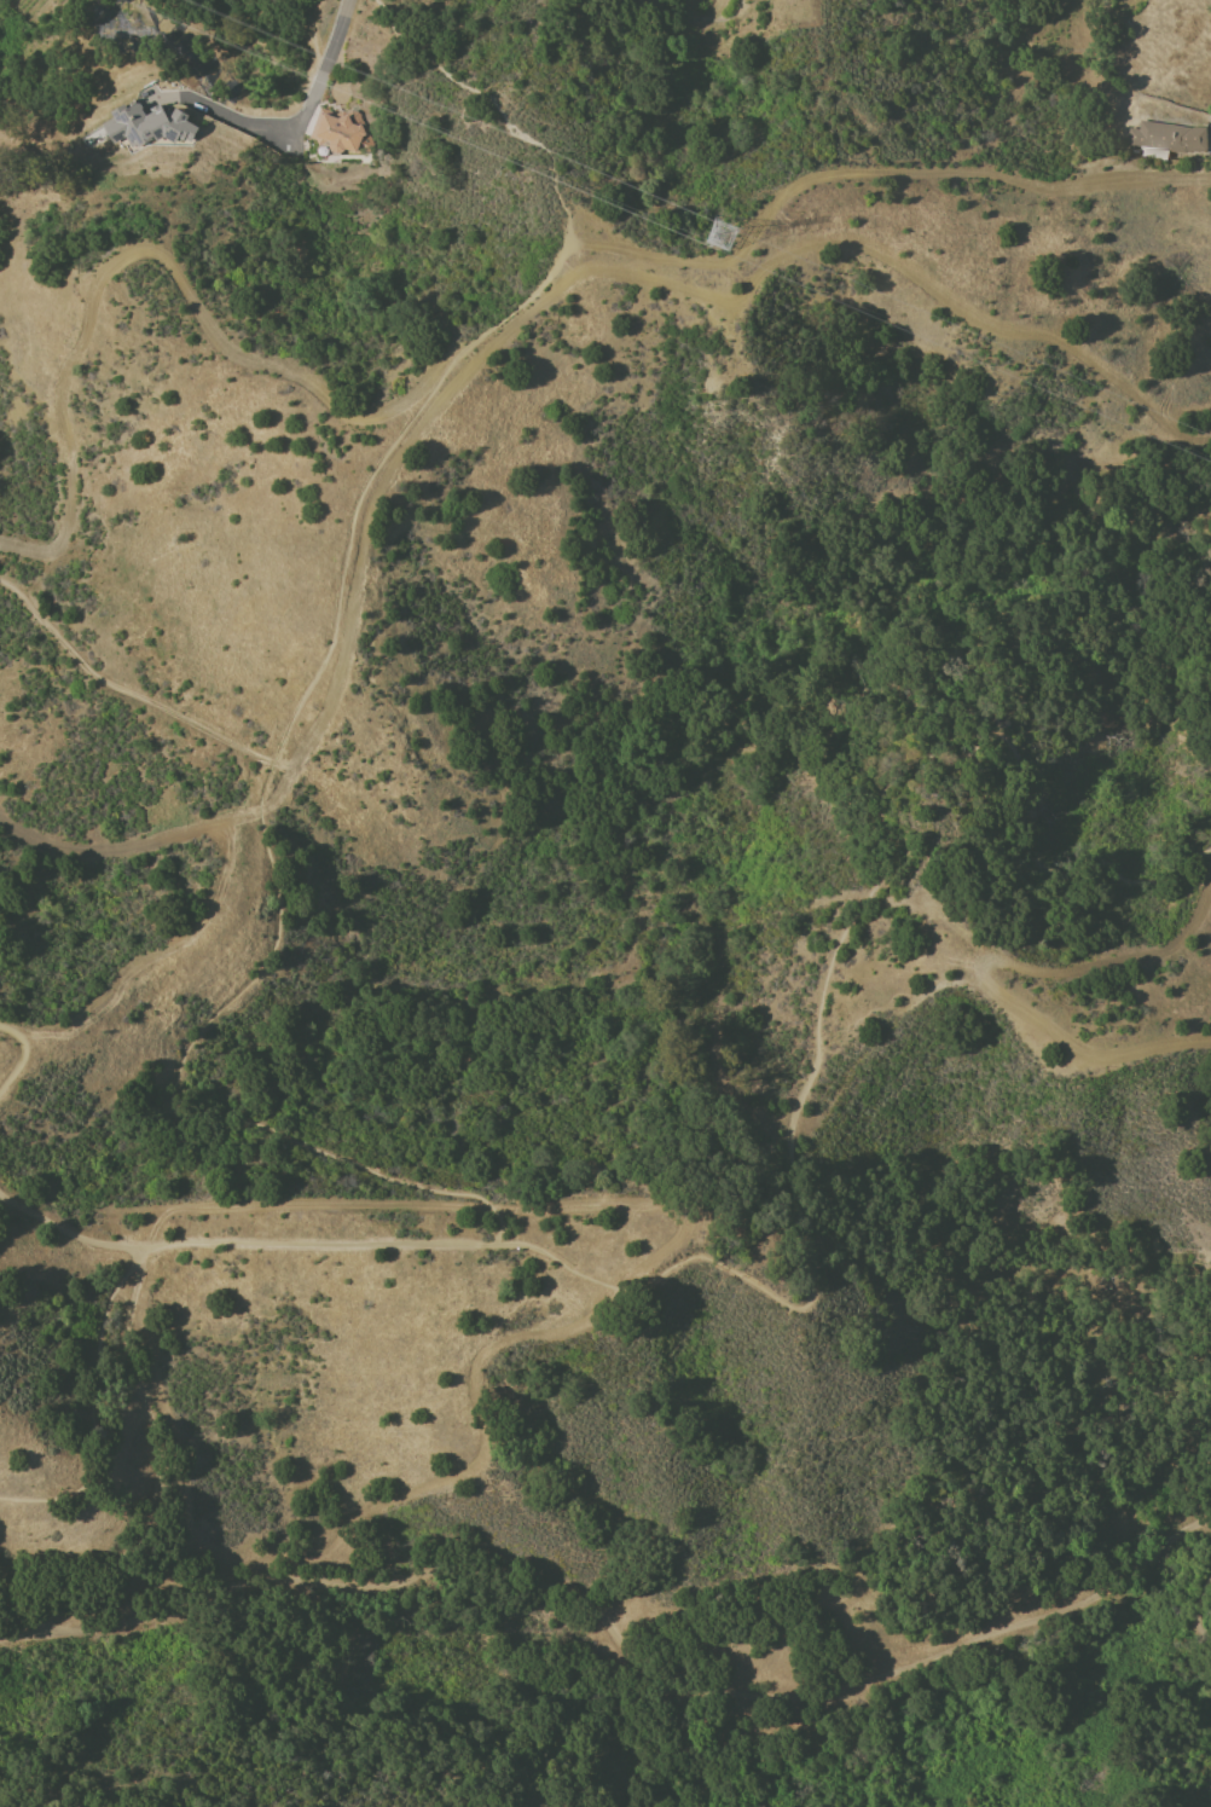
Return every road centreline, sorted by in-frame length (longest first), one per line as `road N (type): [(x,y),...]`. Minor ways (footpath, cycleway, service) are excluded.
road 1 (track): [(1210,1518),(1061,1612),(801,1697),(670,1685),(568,1592),(462,1569),(376,1586),(268,1576),(111,1629),(0,1641)]
road 2 (track): [(567,247),(703,272),(732,253),(802,176),(943,169),(1077,181)]

